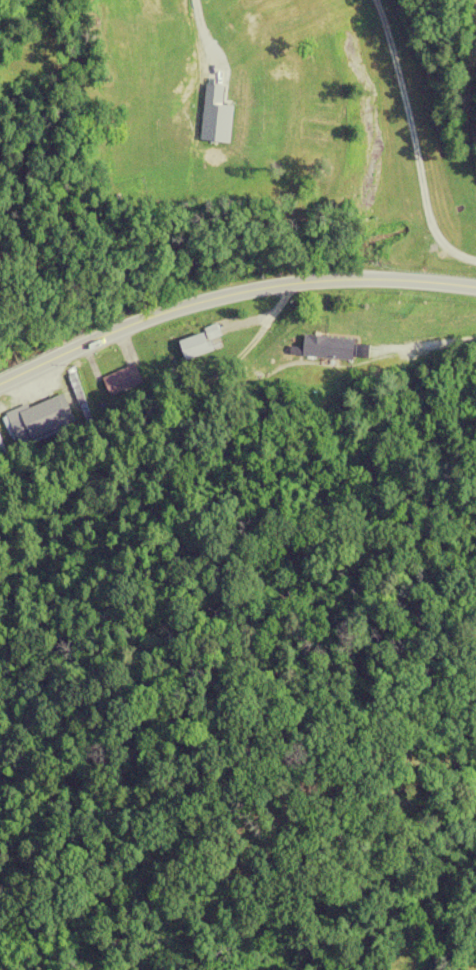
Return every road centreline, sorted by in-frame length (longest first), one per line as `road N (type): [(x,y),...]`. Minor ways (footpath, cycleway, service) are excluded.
road 1 (secondary): [(0,375),(166,306),(261,282),(338,275),(475,282)]

